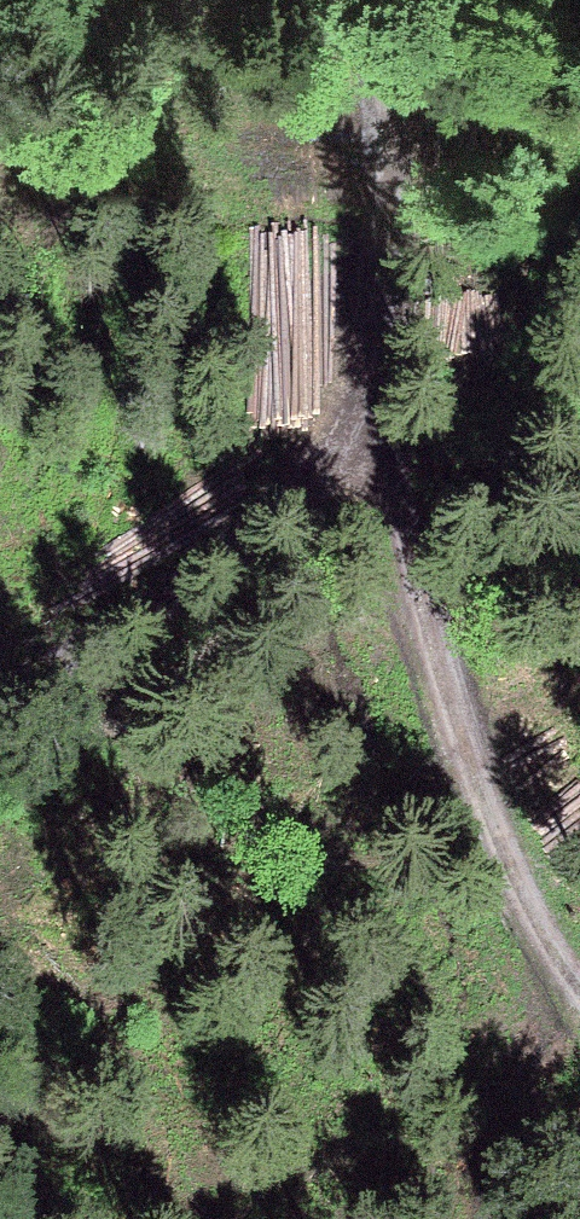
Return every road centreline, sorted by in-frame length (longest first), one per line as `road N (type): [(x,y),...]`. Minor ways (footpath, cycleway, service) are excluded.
road 1 (track): [(579,986),(494,820),(377,431),(382,136),(335,20),(309,0)]
road 2 (track): [(377,431),(159,620),(0,706)]

